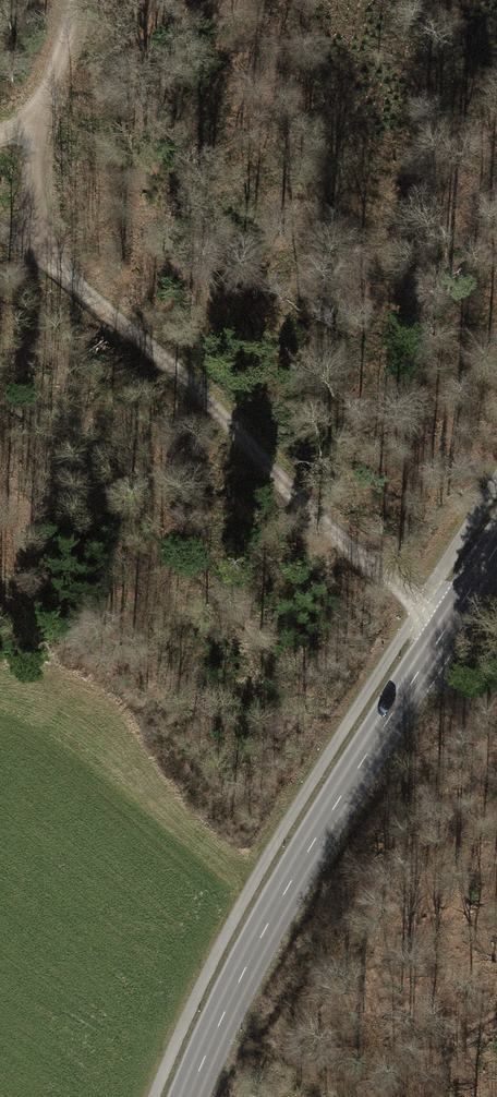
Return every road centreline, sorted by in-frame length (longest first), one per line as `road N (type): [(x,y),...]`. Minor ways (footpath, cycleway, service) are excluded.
road 1 (tertiary): [(496,547),(301,859),(190,1096)]
road 2 (track): [(0,224),(188,382),(422,611),(451,624)]
road 3 (track): [(0,134),(33,115),(77,0)]
road 4 (track): [(33,115),(33,213),(51,260)]

